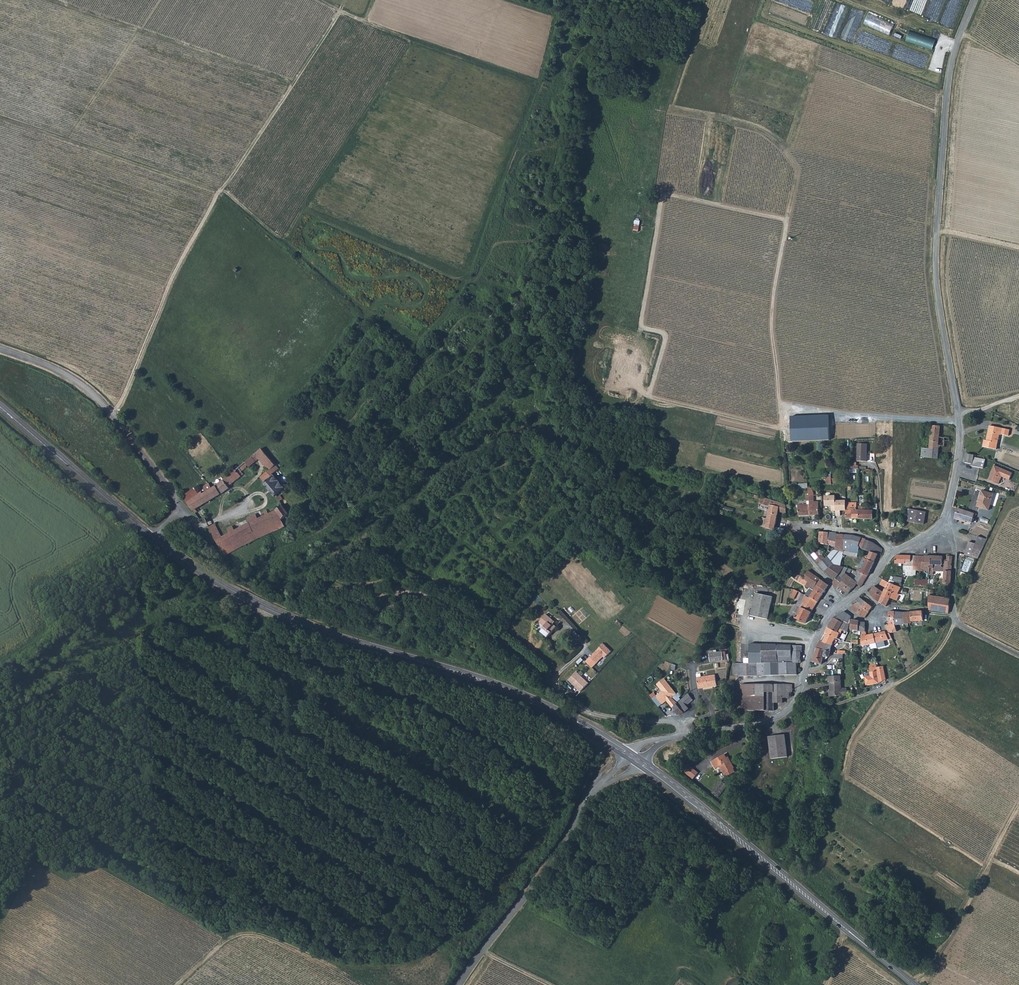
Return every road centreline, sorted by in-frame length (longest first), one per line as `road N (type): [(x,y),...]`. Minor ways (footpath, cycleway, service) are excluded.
road 1 (track): [(0,117),(230,195),(280,237),(412,42)]
road 2 (unclassified): [(974,0),(949,79),(937,215),(936,282),(960,428),(945,514)]
road 3 (track): [(794,528),(772,318),(795,166),(755,130),(668,112)]
road 4 (track): [(303,208),(466,277),(555,15),(511,0)]
road 5 (track): [(787,221),(665,196),(642,324),(665,340),(655,400),(782,431)]
road 6 (track): [(112,415),(216,194),(340,13)]
road 7 (unclassified): [(945,514),(826,620),(788,710),(769,721),(681,736),(637,756)]
road 8 (track): [(957,623),(857,734),(828,832),(797,892)]
road 9 (secondary): [(637,756),(573,716),(497,682),(366,646)]
road 10 (unclassified): [(633,761),(592,795),(561,851),(459,984)]
road 11 (secondary): [(633,761),(844,927)]
road 12 (track): [(294,83),(50,0)]
road 13 (unclassified): [(0,349),(91,393),(180,508)]
road 14 (secondary): [(154,537),(243,597),(366,646)]
road 15 (track): [(537,84),(316,0)]
road 16 (secondary): [(366,646),(567,724)]
road 17 (track): [(914,984),(956,930),(1018,804)]
road 18 (secondary): [(0,407),(154,537)]
road 19 (track): [(959,422),(780,407)]
road 20 (unclassified): [(1018,656),(957,623),(945,514)]
road 21 (secondary): [(844,927),(710,811)]
road 22 (track): [(137,30),(66,140)]

